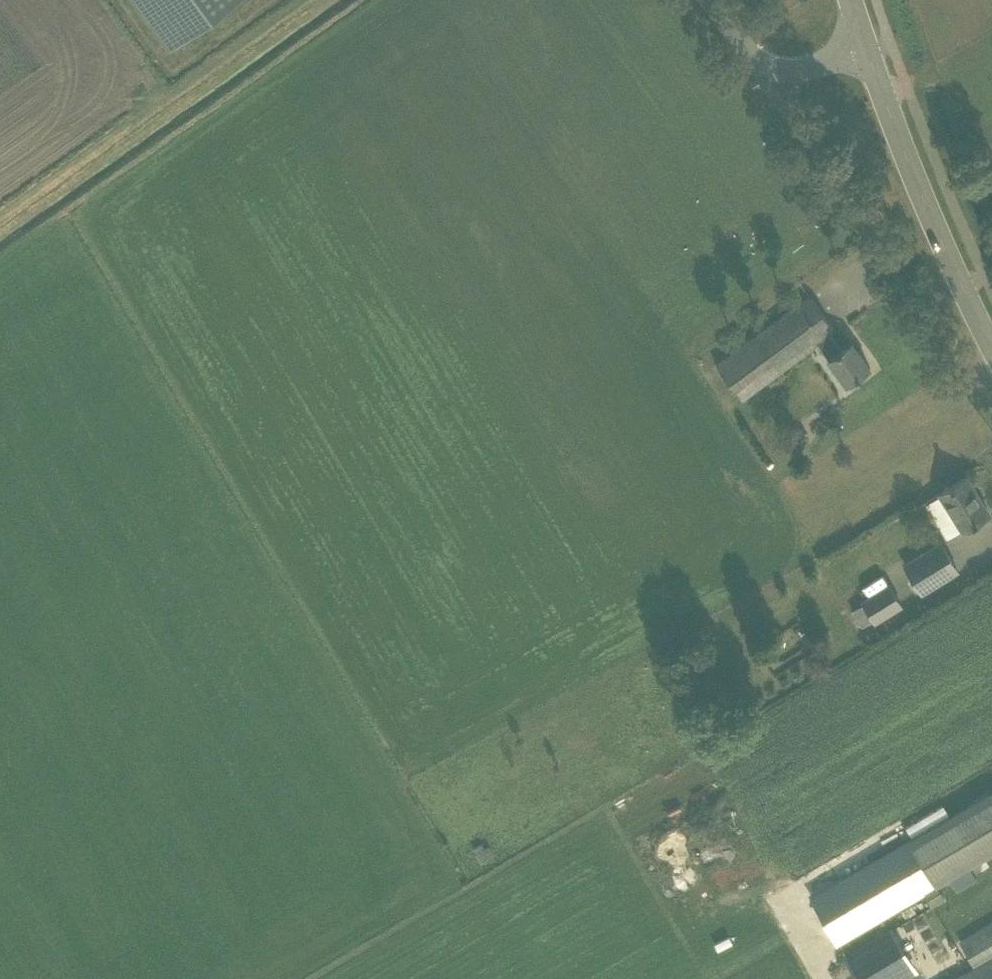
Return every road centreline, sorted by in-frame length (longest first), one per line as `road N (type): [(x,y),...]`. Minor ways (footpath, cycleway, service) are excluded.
road 1 (secondary): [(991,355),(863,42)]
road 2 (unclassified): [(863,42),(795,71),(750,63),(705,0)]

